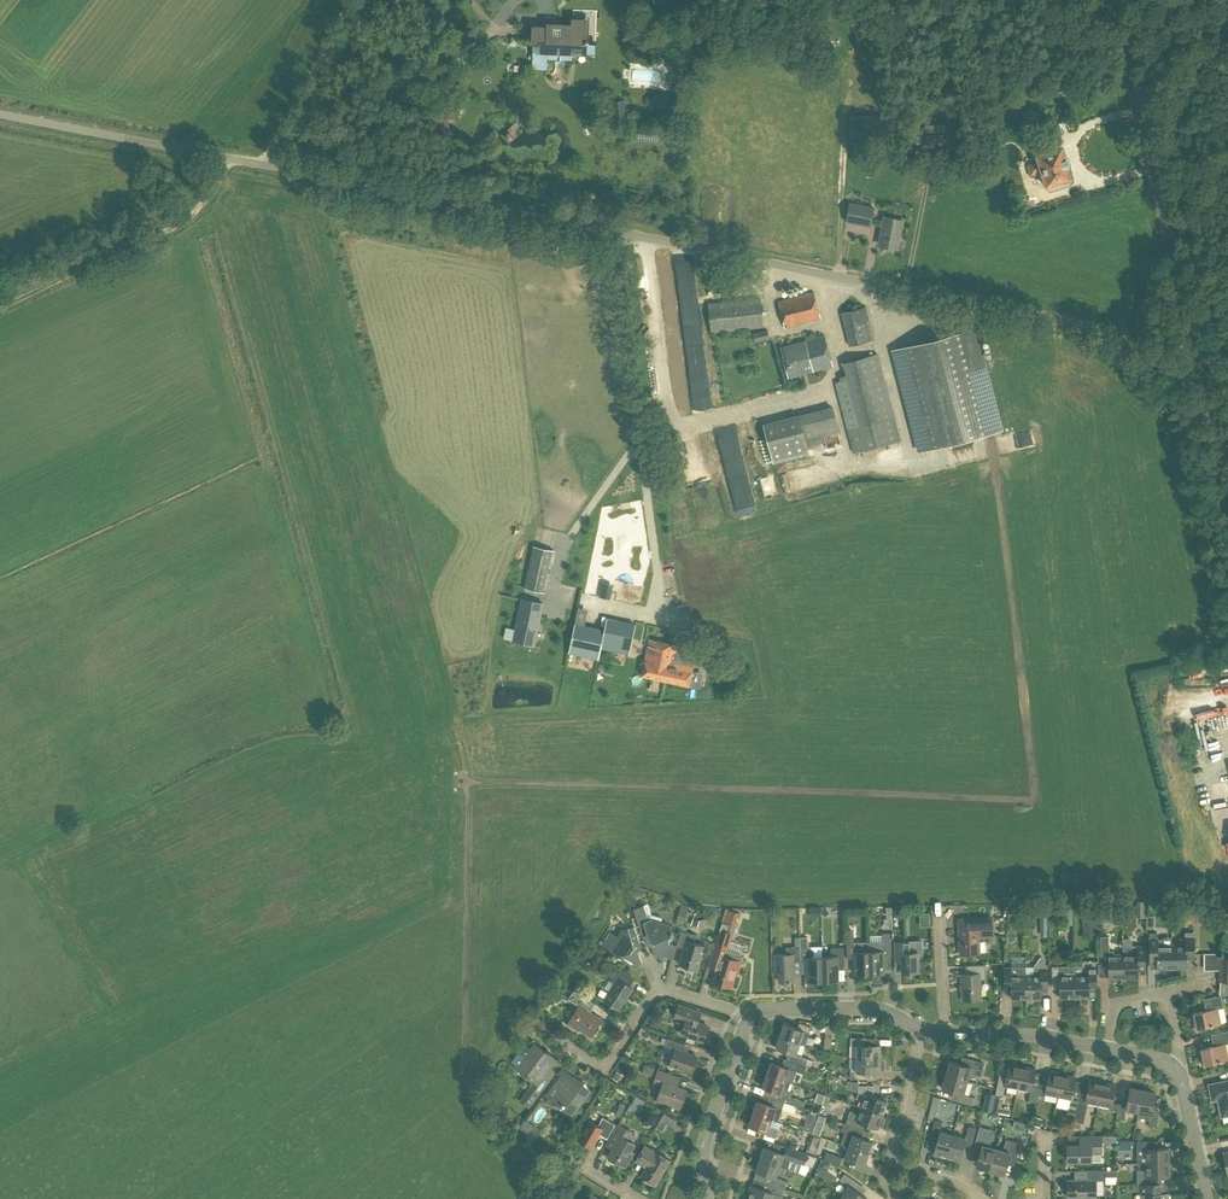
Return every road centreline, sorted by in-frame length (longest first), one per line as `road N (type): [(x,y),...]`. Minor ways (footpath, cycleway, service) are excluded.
road 1 (unclassified): [(618,231),(0,113)]
road 2 (unclassified): [(1200,355),(1166,358),(1065,319),(618,231)]
road 3 (unclassified): [(665,625),(618,231)]
road 4 (secondary): [(1200,355),(1123,0)]
road 5 (track): [(234,158),(178,227),(0,308)]
road 6 (residential): [(752,1017),(655,992),(616,1057),(601,1067),(538,1025)]
road 7 (residential): [(708,1198),(704,1143),(752,1017)]
road 8 (track): [(267,164),(349,0)]
road 9 (residential): [(752,1017),(867,1008),(921,1032)]
road 10 (residential): [(899,1198),(889,1173),(915,1090),(921,1032)]
road 11 (residential): [(948,1035),(1108,1049)]
road 12 (residential): [(1179,1071),(1207,1198)]

